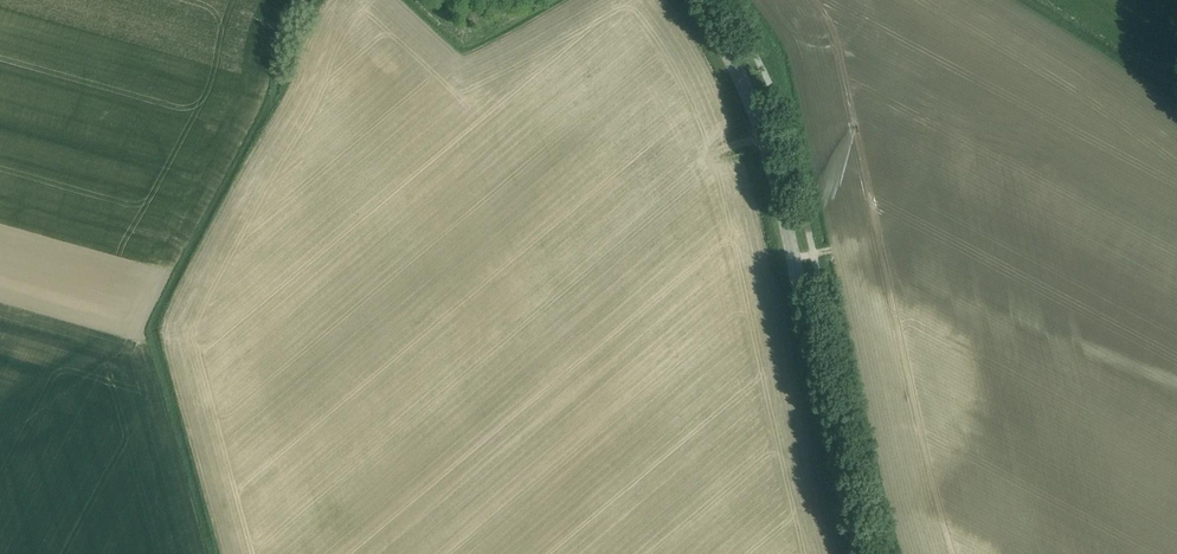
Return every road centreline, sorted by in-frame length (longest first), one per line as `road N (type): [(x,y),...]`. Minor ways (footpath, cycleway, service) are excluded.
road 1 (tertiary): [(863,553),(774,172),(744,85),(697,0)]

